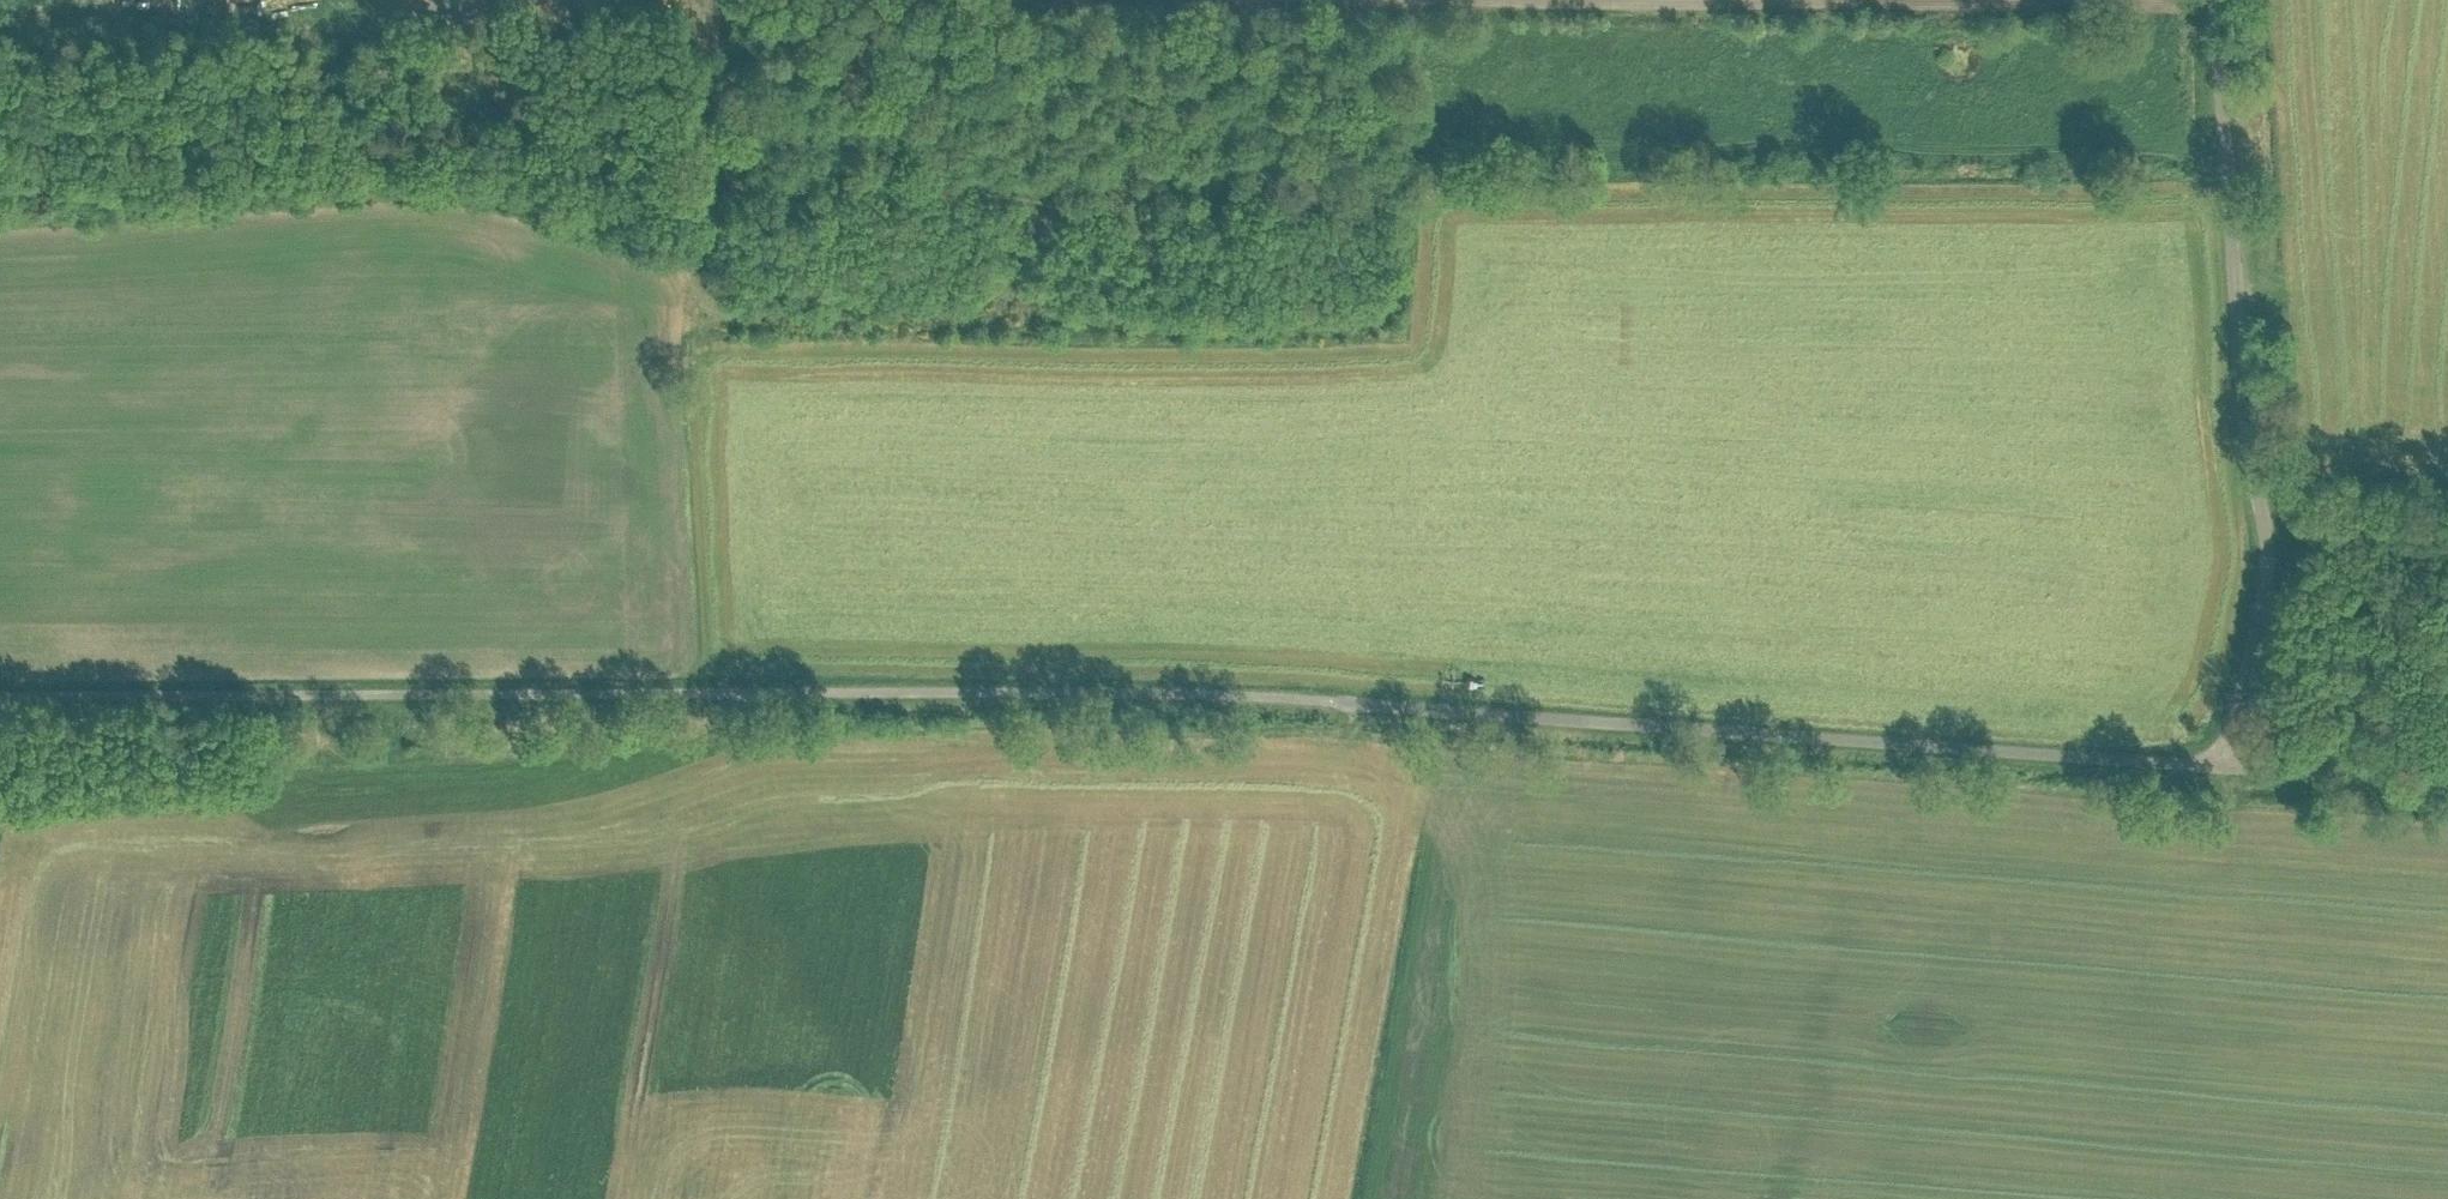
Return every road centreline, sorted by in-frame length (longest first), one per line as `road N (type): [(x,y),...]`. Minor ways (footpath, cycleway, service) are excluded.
road 1 (track): [(2229,168),(1458,156),(1436,168),(1421,197),(1406,290),(1386,311),(1353,324),(750,319),(709,297),(699,276),(707,0)]
road 2 (unclassified): [(2230,762),(1335,699)]
road 3 (unclassified): [(2230,762),(2270,568),(2249,443),(2213,0)]
road 4 (unclassified): [(2447,779),(2230,762)]

